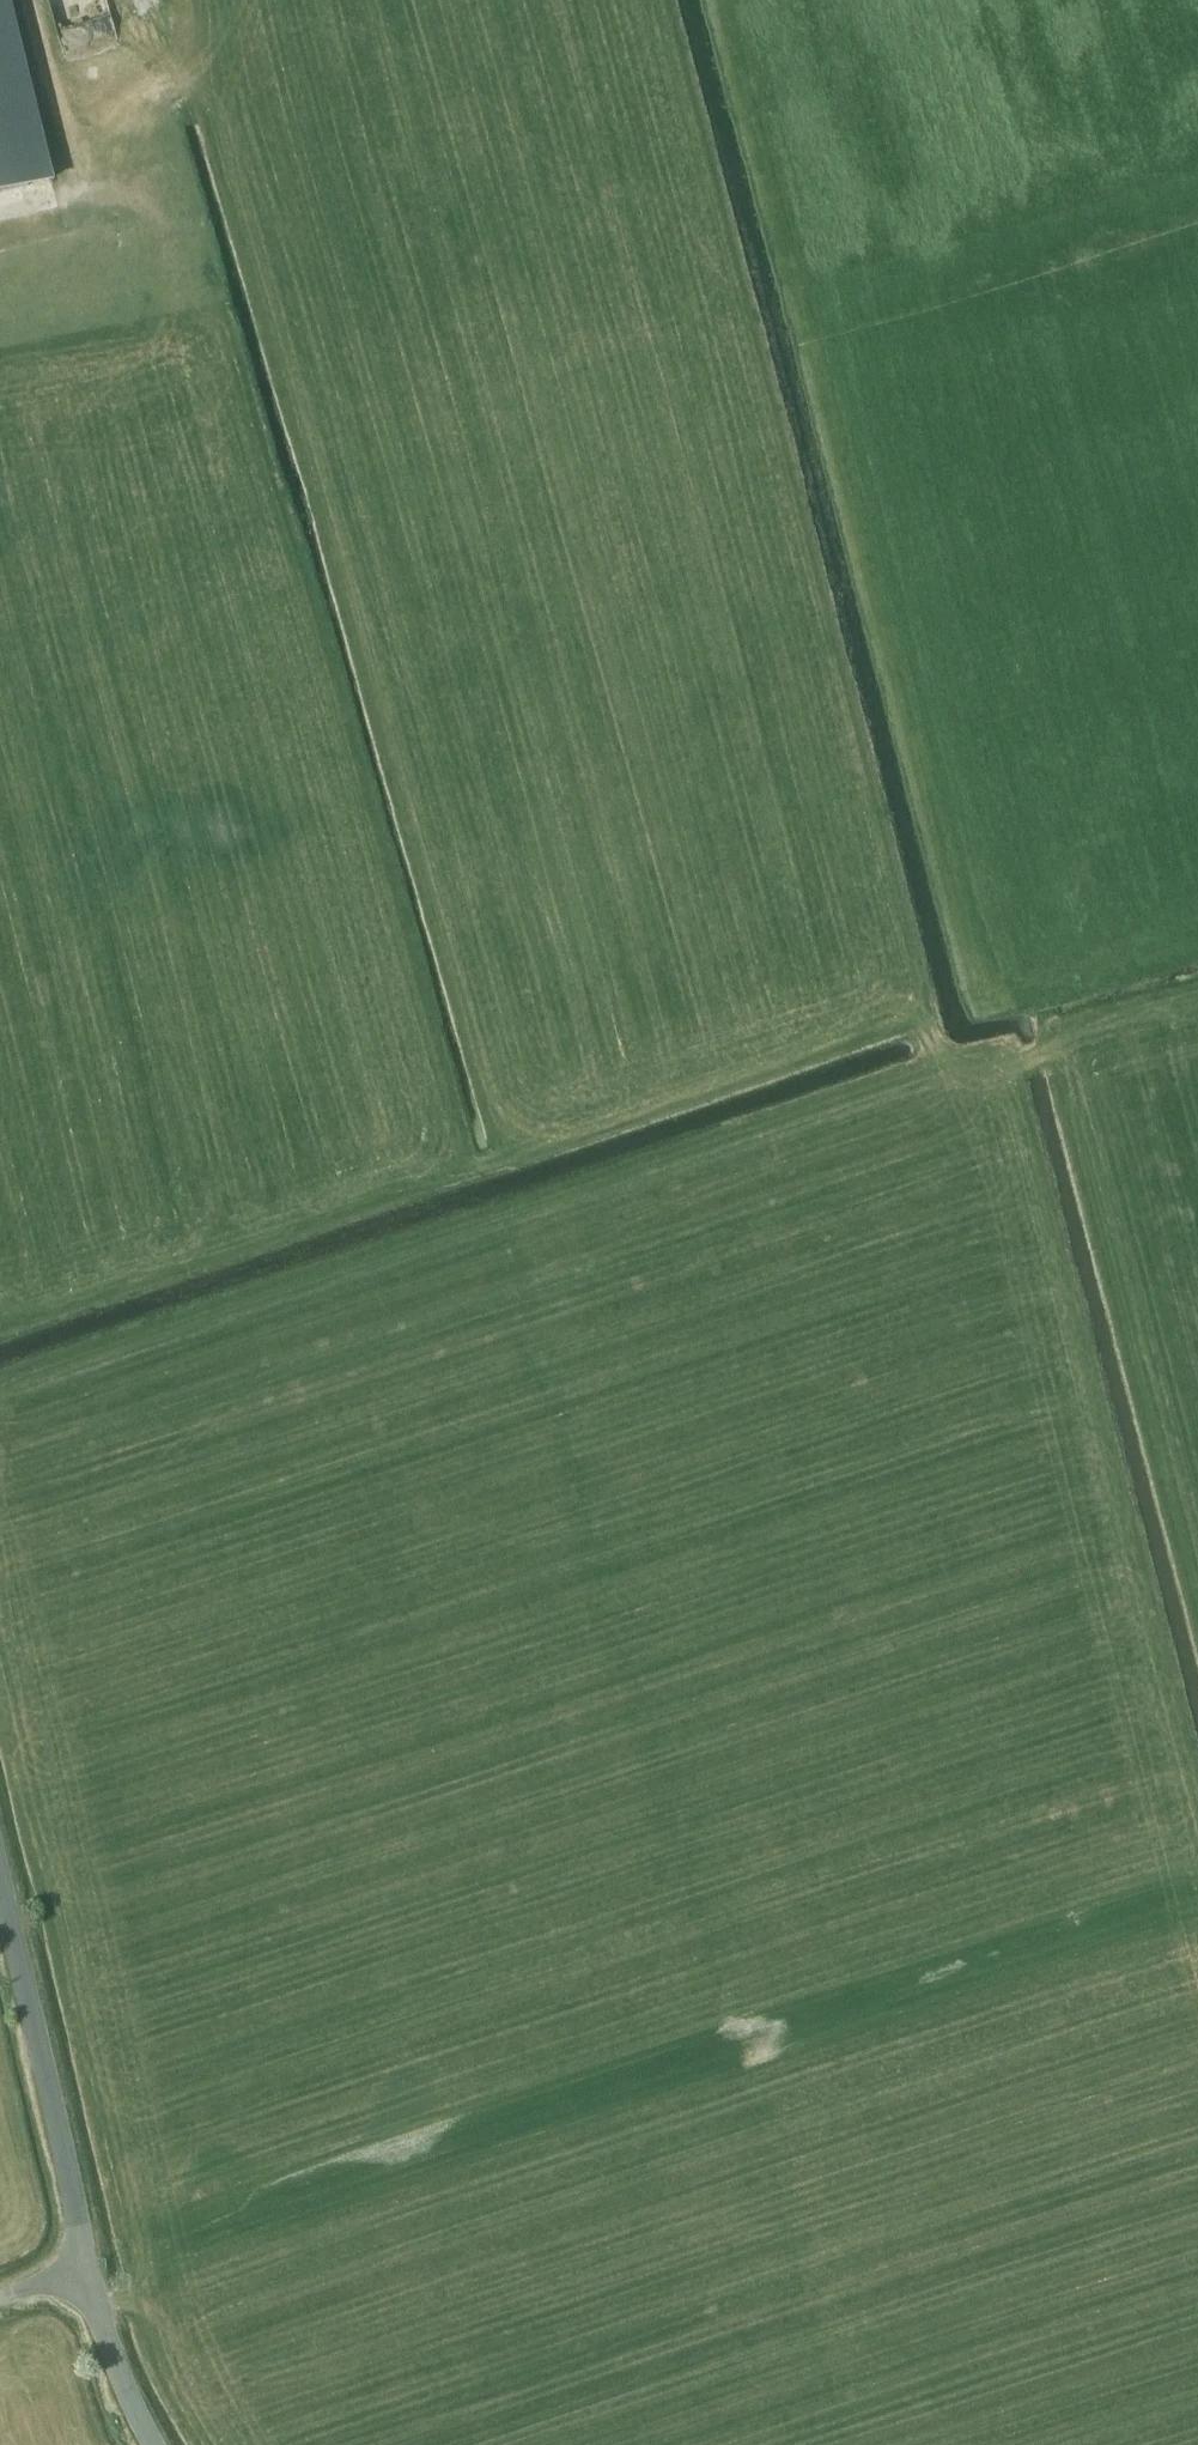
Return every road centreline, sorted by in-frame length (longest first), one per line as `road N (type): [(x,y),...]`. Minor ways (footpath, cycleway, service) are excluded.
road 1 (tertiary): [(82,2267),(0,1904)]
road 2 (tertiary): [(155,2444),(82,2267)]

